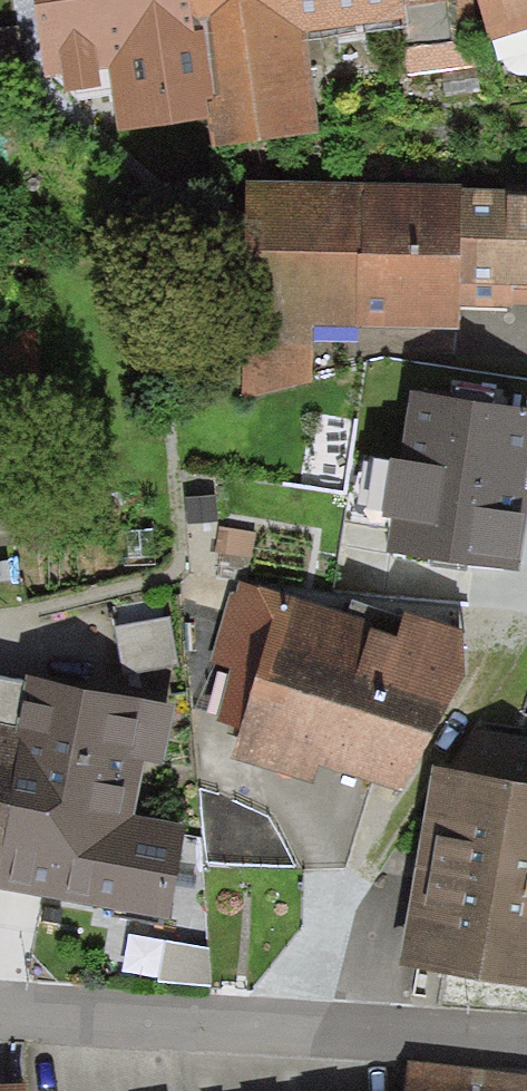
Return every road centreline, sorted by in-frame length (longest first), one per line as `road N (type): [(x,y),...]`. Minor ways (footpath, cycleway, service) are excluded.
road 1 (unclassified): [(0,1011),(526,1042)]

